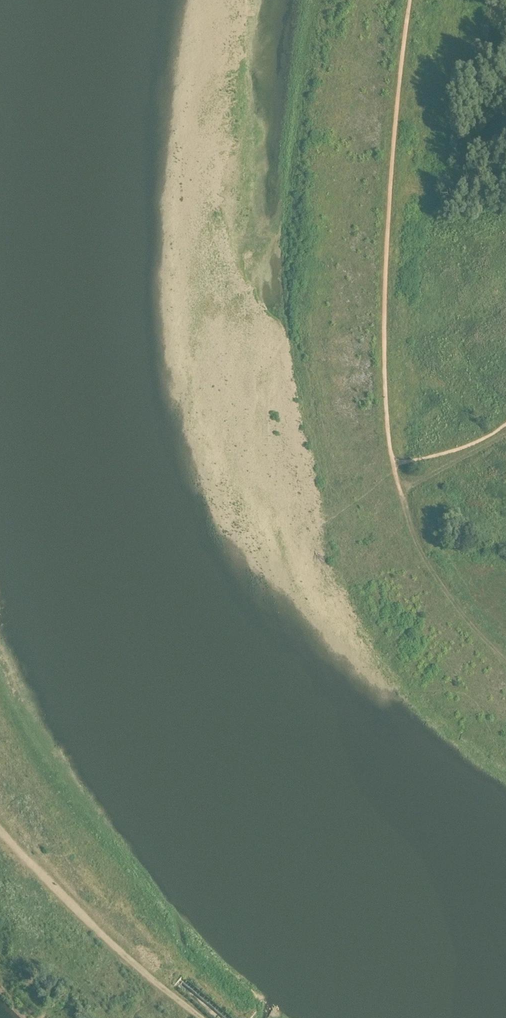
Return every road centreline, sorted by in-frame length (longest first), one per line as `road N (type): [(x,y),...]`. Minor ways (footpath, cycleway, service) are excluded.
road 1 (track): [(196,1017),(91,928),(0,834)]

